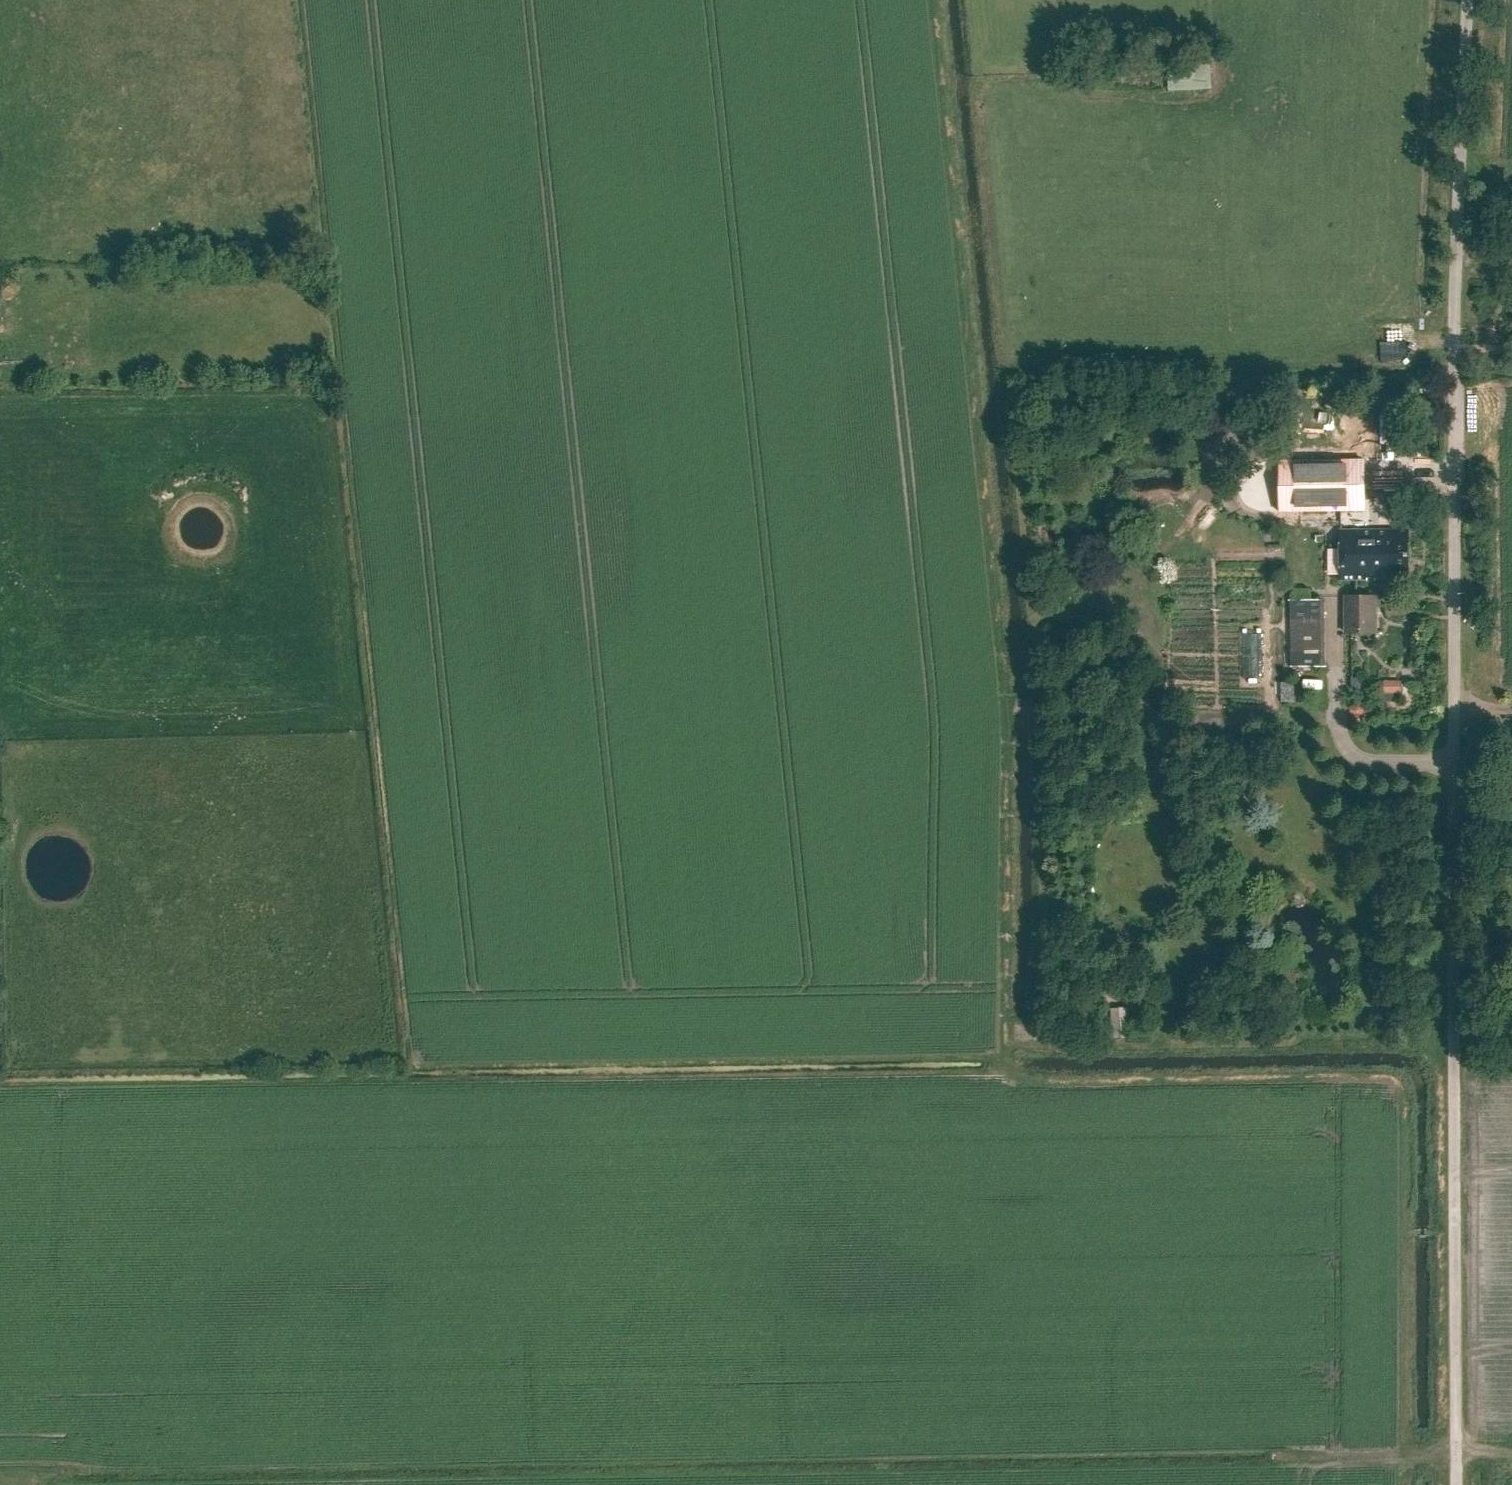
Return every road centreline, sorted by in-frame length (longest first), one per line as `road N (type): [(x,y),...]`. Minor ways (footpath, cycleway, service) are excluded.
road 1 (unclassified): [(1455,1484),(1454,334),(1467,0)]

